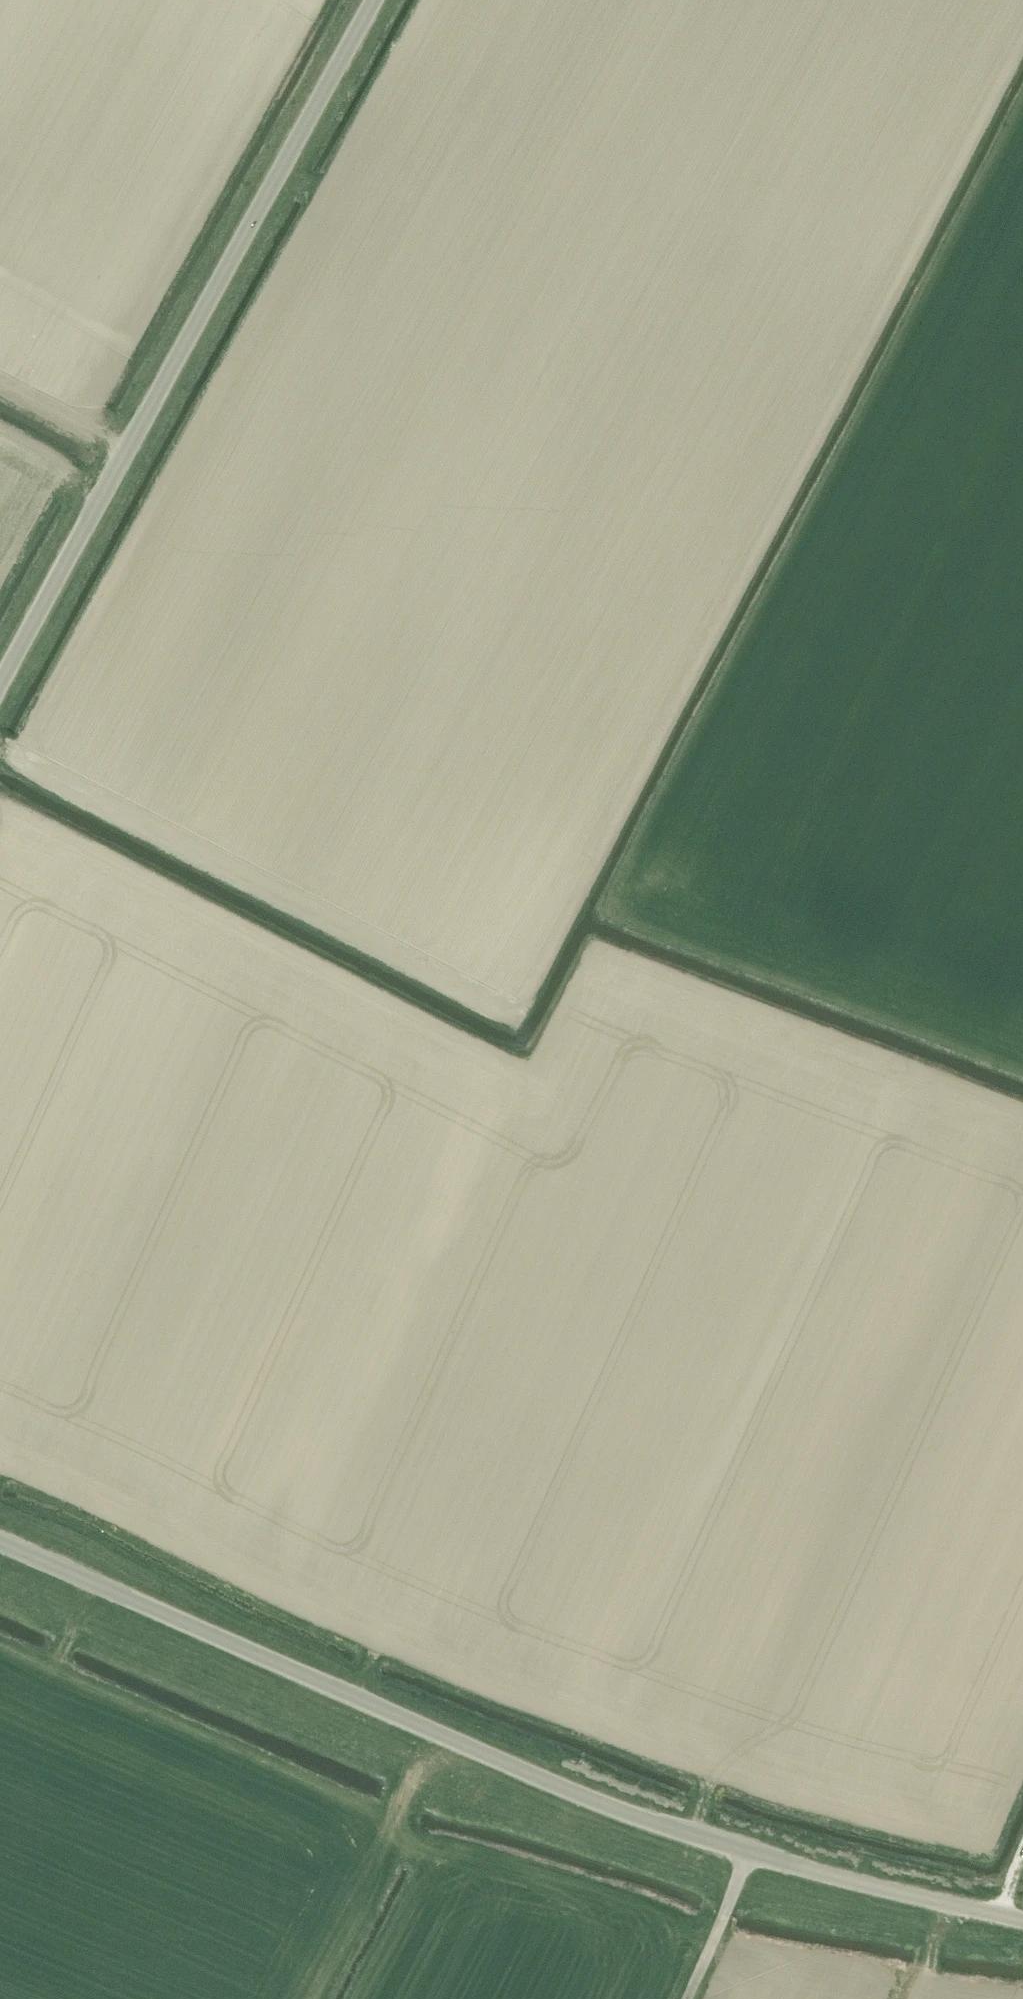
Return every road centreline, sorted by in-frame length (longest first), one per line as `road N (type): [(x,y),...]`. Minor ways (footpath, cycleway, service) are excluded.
road 1 (tertiary): [(1022,1922),(747,1853),(596,1801),(0,1541)]
road 2 (tertiary): [(0,684),(375,0)]
road 3 (track): [(688,1998),(747,1853)]

